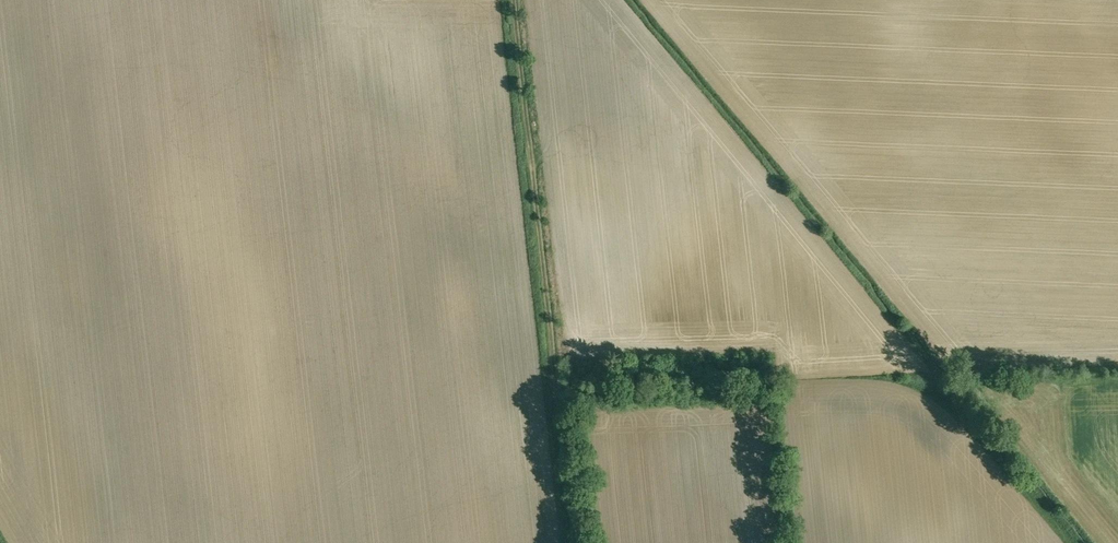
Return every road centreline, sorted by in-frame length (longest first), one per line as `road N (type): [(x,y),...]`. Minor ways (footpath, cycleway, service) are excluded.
road 1 (track): [(512,0),(577,542)]

